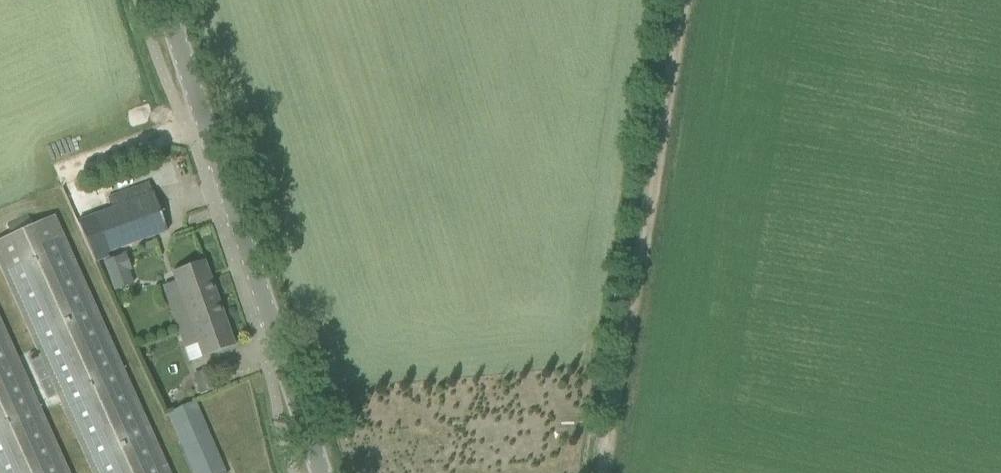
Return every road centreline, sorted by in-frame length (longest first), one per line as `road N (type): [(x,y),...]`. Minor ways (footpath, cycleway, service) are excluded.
road 1 (tertiary): [(316,472),(161,0)]
road 2 (track): [(608,472),(682,0)]

